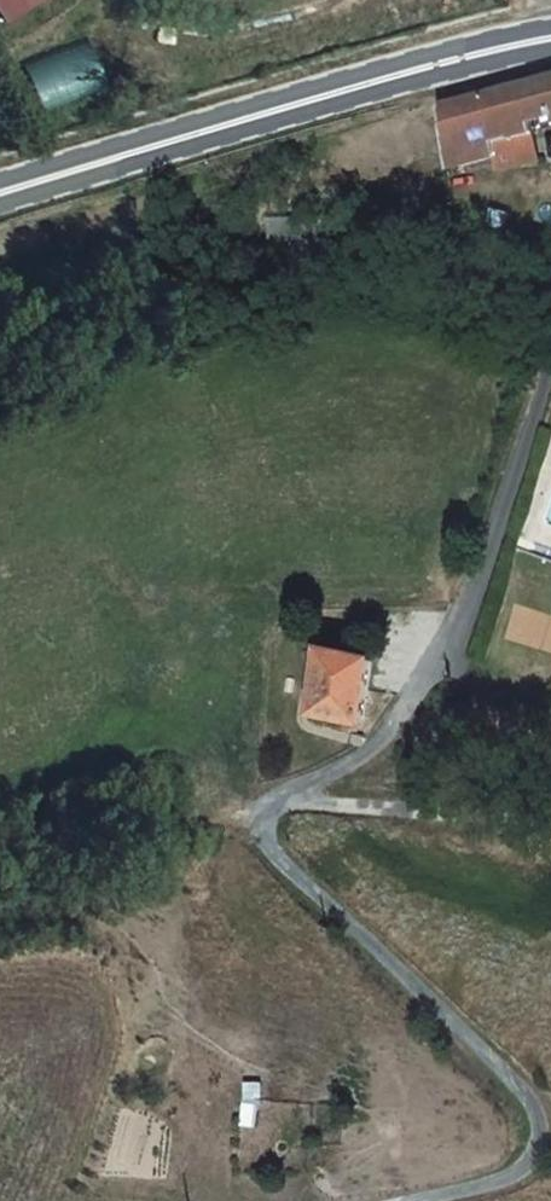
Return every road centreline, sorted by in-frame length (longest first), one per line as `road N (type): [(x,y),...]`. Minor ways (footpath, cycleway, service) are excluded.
road 1 (residential): [(550,344),(466,606),(433,676),(396,730),(353,764),(271,808),(259,832),(272,858),(535,1113),(533,1161),(512,1182),(423,1200)]
road 2 (secondary): [(550,39),(433,64),(0,192)]
road 3 (track): [(271,808),(550,821)]

